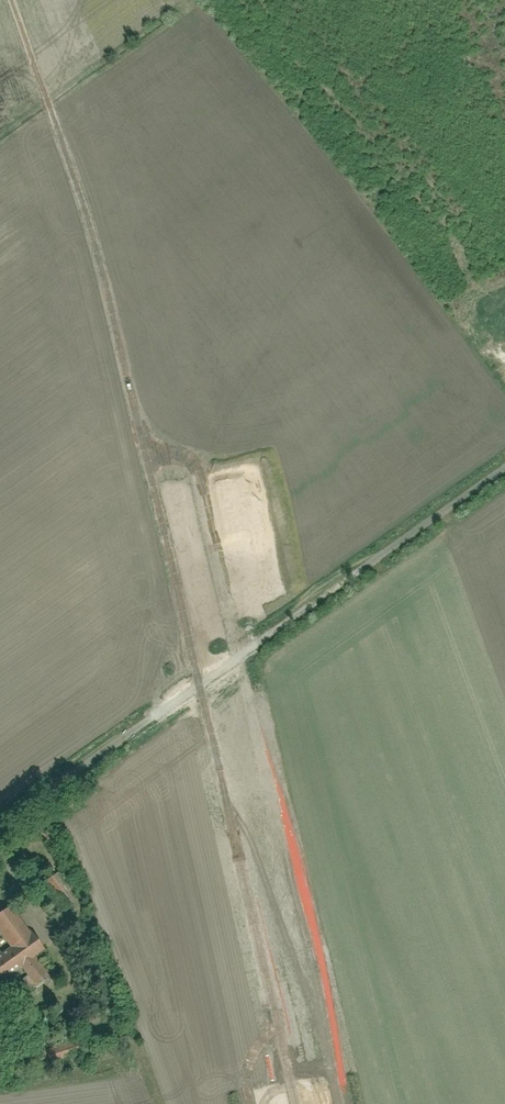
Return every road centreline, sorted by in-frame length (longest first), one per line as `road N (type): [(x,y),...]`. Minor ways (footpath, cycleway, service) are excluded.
road 1 (unclassified): [(0,821),(504,468)]

